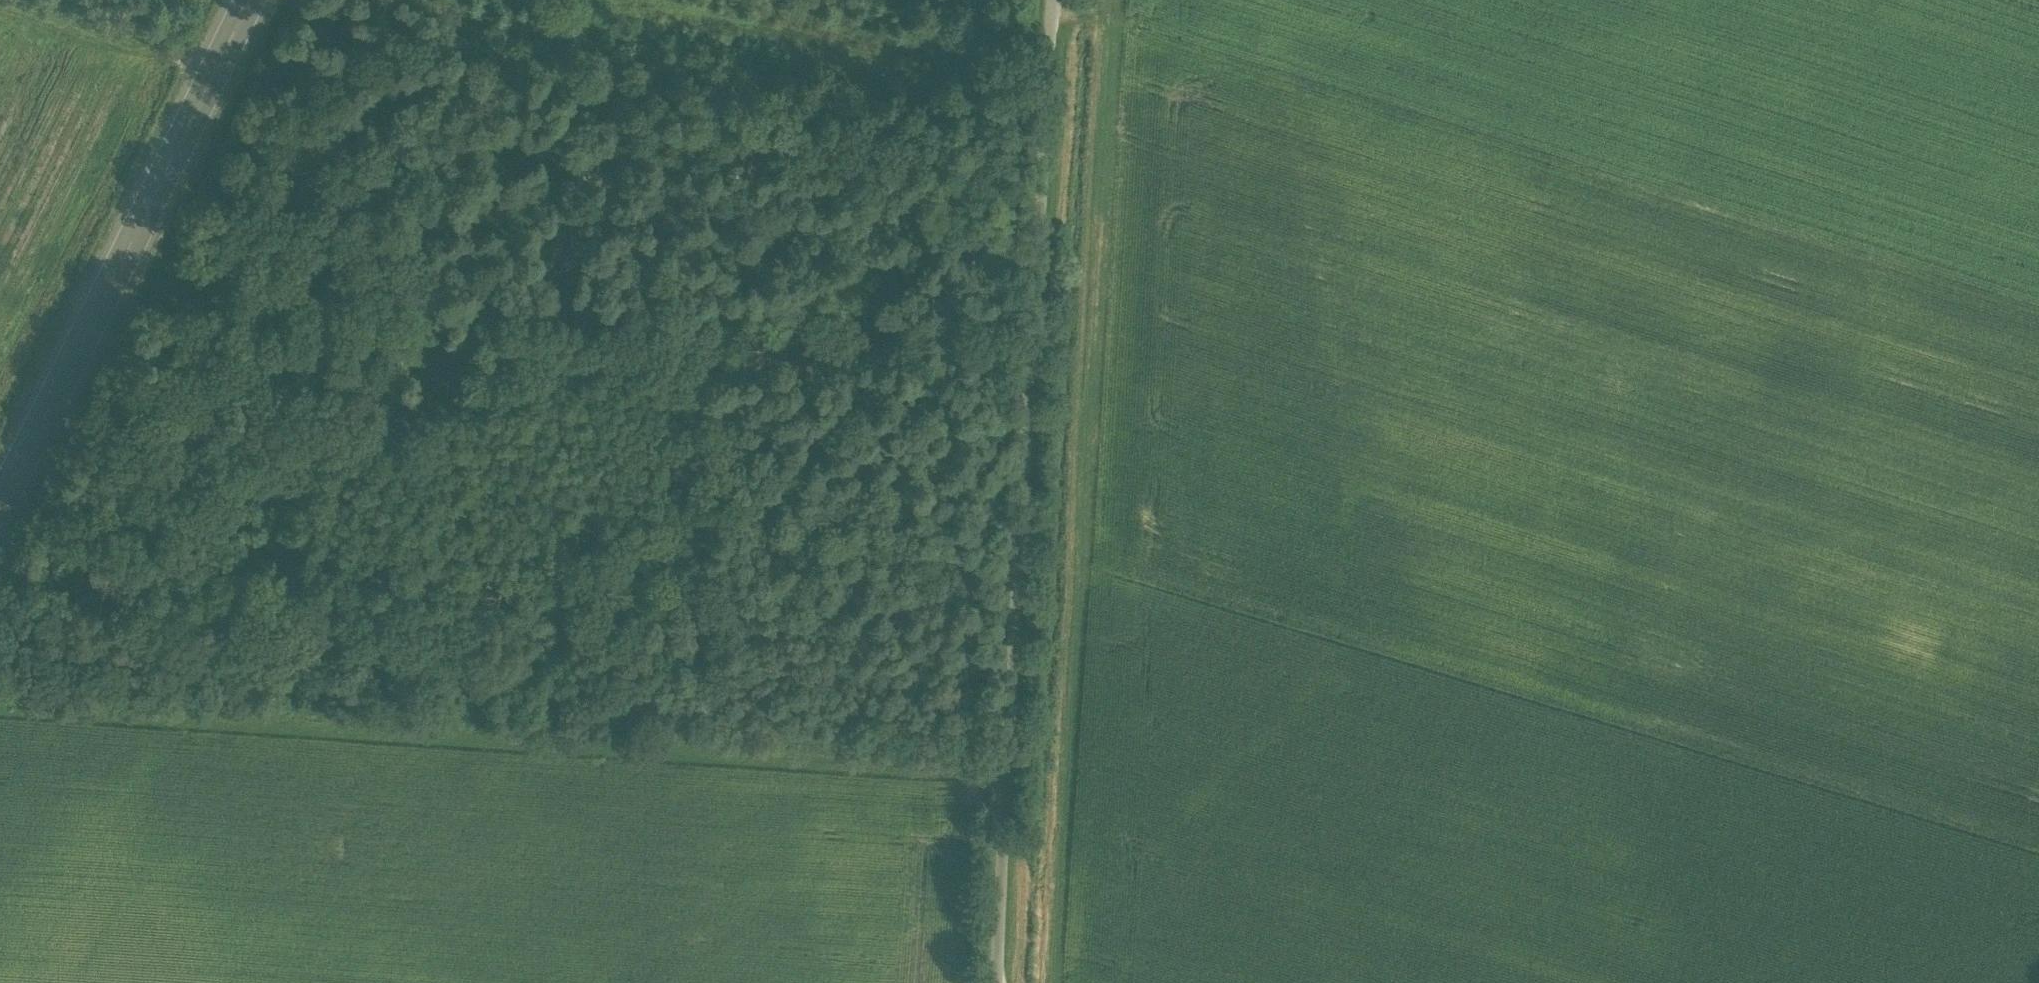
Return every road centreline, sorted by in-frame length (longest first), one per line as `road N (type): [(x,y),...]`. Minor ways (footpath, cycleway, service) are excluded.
road 1 (unclassified): [(1058,0),(1000,982)]
road 2 (secondary): [(247,0),(0,503)]

